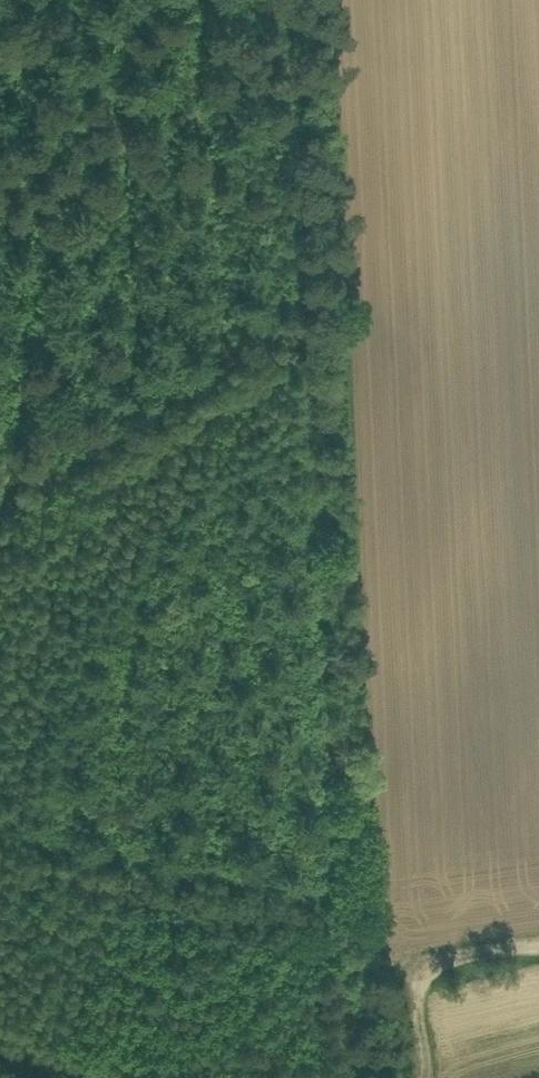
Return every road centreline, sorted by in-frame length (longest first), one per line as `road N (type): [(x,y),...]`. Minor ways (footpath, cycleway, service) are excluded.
road 1 (track): [(271,0),(326,952),(342,1077)]
road 2 (track): [(538,932),(419,947),(393,959),(377,981),(383,1077)]
road 3 (track): [(141,1077),(0,1050)]

